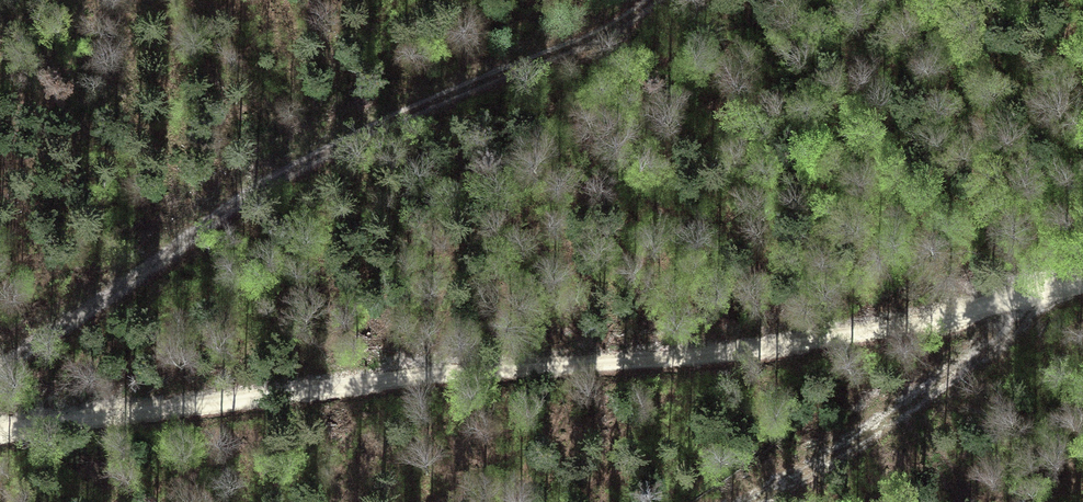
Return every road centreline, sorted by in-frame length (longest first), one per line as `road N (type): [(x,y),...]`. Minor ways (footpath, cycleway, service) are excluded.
road 1 (track): [(0,433),(507,370),(777,353),(1082,283)]
road 2 (track): [(648,0),(590,36),(437,96),(263,182),(0,366)]

